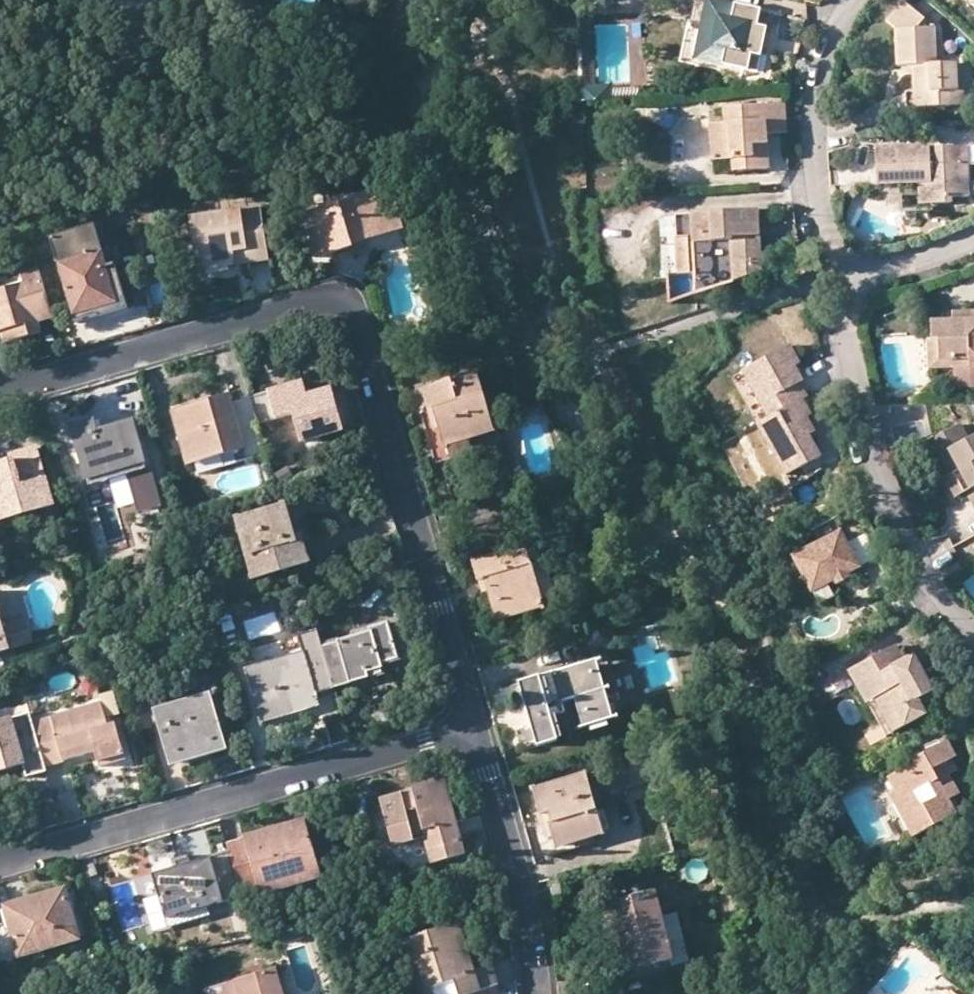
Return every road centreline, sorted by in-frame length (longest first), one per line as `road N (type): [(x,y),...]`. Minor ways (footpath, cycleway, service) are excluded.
road 1 (residential): [(474,727),(360,332),(343,304),(306,303),(0,391)]
road 2 (residential): [(0,862),(474,727)]
road 3 (residential): [(827,282),(880,483),(926,574),(973,632)]
road 4 (residential): [(827,282),(811,103),(831,24),(847,0)]
road 5 (residential): [(536,993),(525,912),(474,727)]
road 6 (residential): [(973,238),(827,282)]

